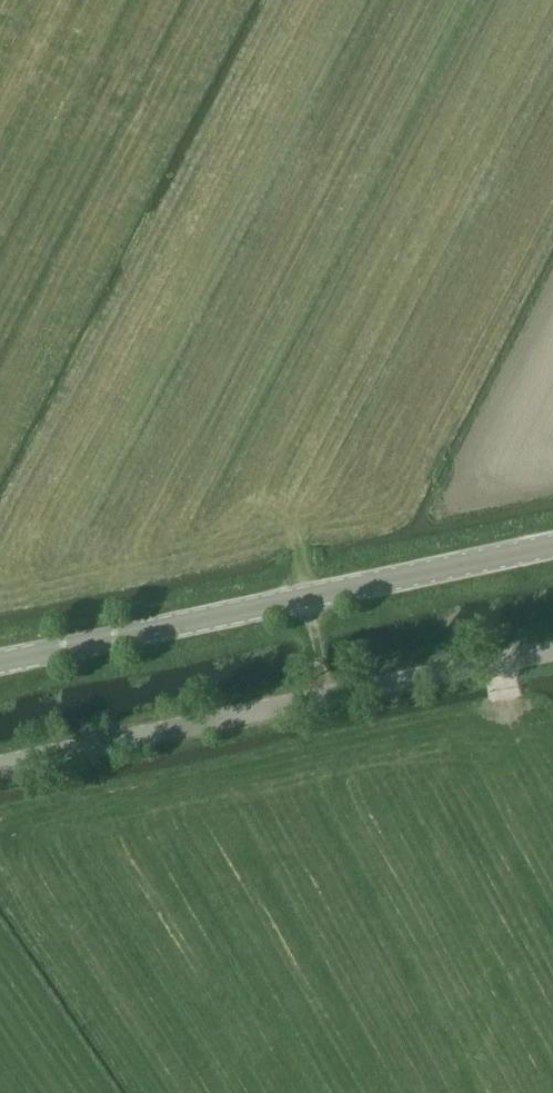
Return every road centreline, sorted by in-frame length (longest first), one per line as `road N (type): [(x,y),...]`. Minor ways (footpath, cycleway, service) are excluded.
road 1 (tertiary): [(552,544),(0,661)]
road 2 (unclassified): [(0,766),(552,652)]
road 3 (track): [(552,808),(533,768),(508,662)]

